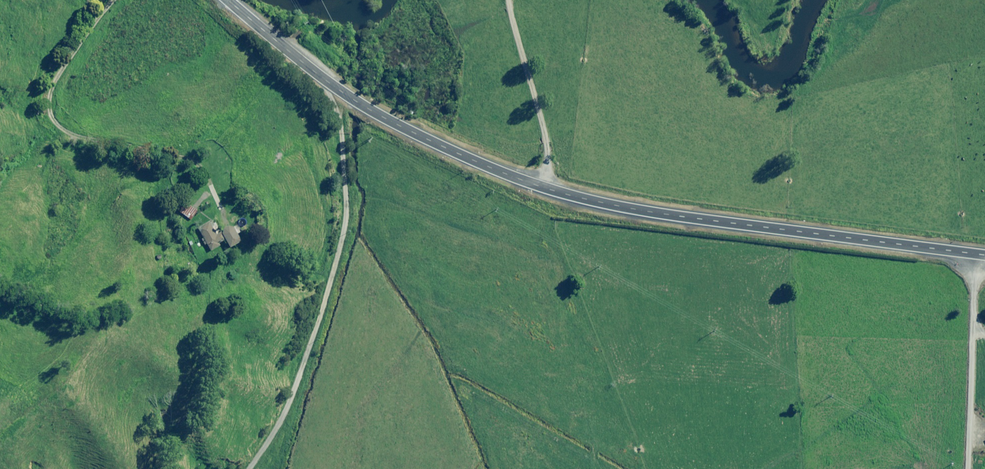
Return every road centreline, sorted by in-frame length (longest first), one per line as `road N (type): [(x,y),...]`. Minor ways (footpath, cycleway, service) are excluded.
road 1 (primary): [(984,255),(682,216),(547,185),(383,114),(228,0)]
road 2 (track): [(338,87),(326,129),(331,201),(344,226),(298,377),(242,468)]
road 3 (track): [(976,254),(969,468)]
road 4 (track): [(547,185),(508,0)]

